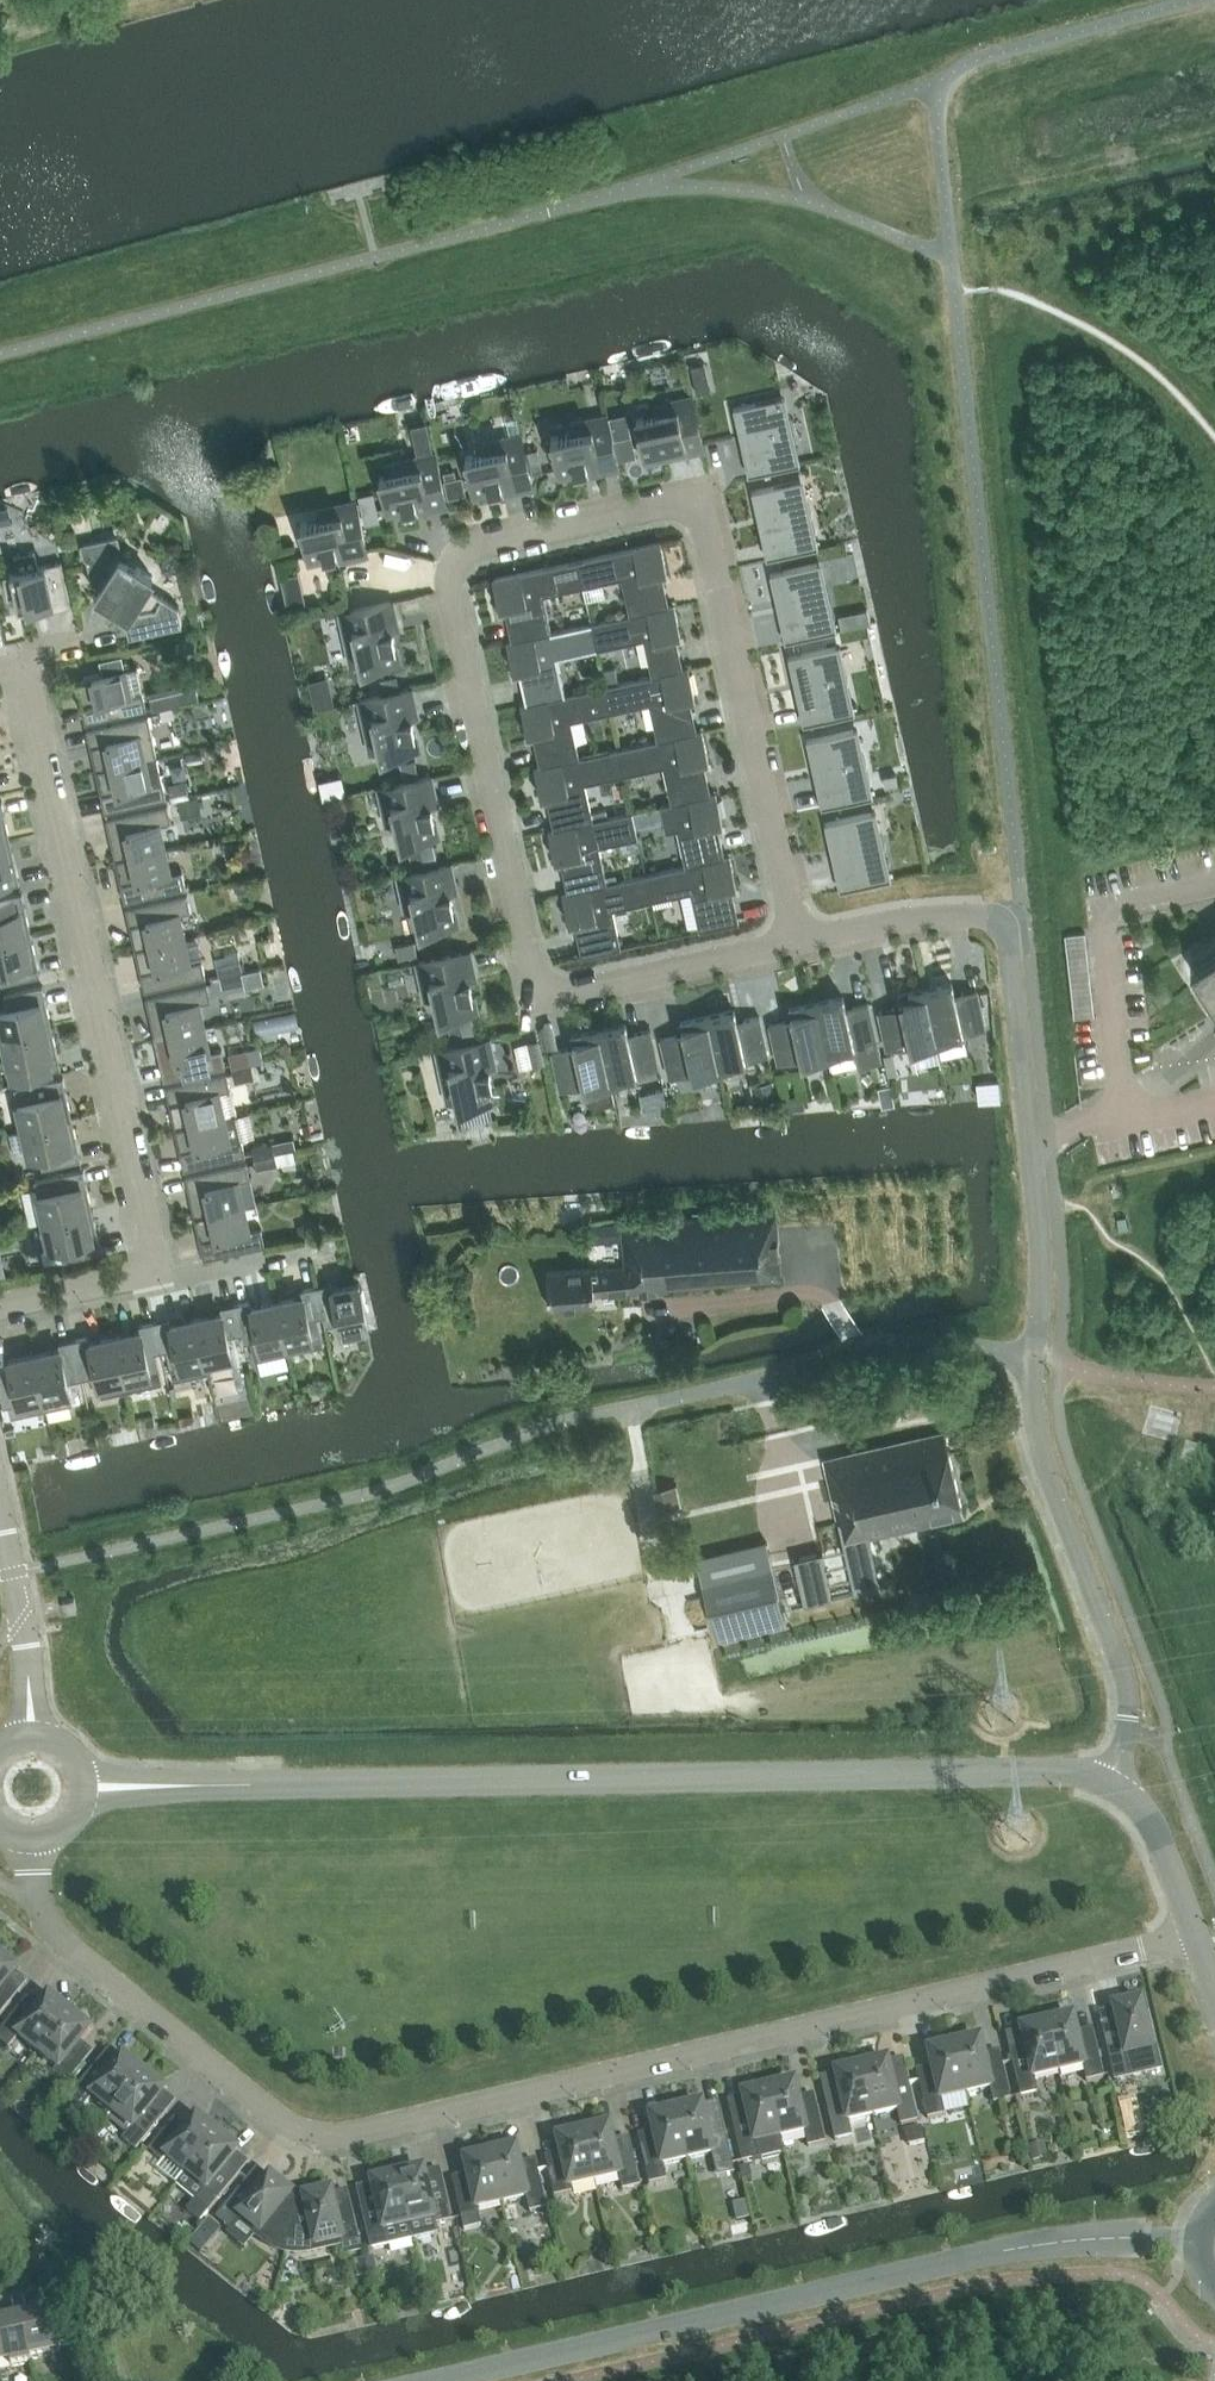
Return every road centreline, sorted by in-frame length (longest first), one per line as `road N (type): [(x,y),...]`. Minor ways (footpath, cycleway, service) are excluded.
road 1 (residential): [(1195,1935),(320,2134),(281,2120),(58,1937),(34,1879),(33,1840)]
road 2 (residential): [(798,943),(540,1000),(449,590),(453,563),(476,546),(699,498)]
road 3 (unclassified): [(1112,1782),(1126,1733),(1127,1687),(1035,1422),(1037,1203),(1012,957),(999,923)]
road 4 (tertiary): [(235,1785),(1053,1771),(1112,1782)]
road 5 (tertiary): [(439,2380),(1018,2247),(1122,2238),(1195,2242)]
road 6 (residential): [(24,664),(159,1272)]
road 7 (residential): [(699,498),(798,943)]
road 8 (residential): [(31,1735),(27,1646),(0,1513)]
road 9 (residential): [(999,923),(941,918),(798,943)]
road 10 (tertiary): [(1195,1935),(1146,1815),(1112,1782)]
road 11 (residential): [(326,1245),(181,1278),(159,1272)]
road 12 (residential): [(159,1272),(0,1307)]
road 13 (tertiary): [(235,1785),(79,1766)]
road 14 (tertiary): [(82,1801),(235,1785)]

